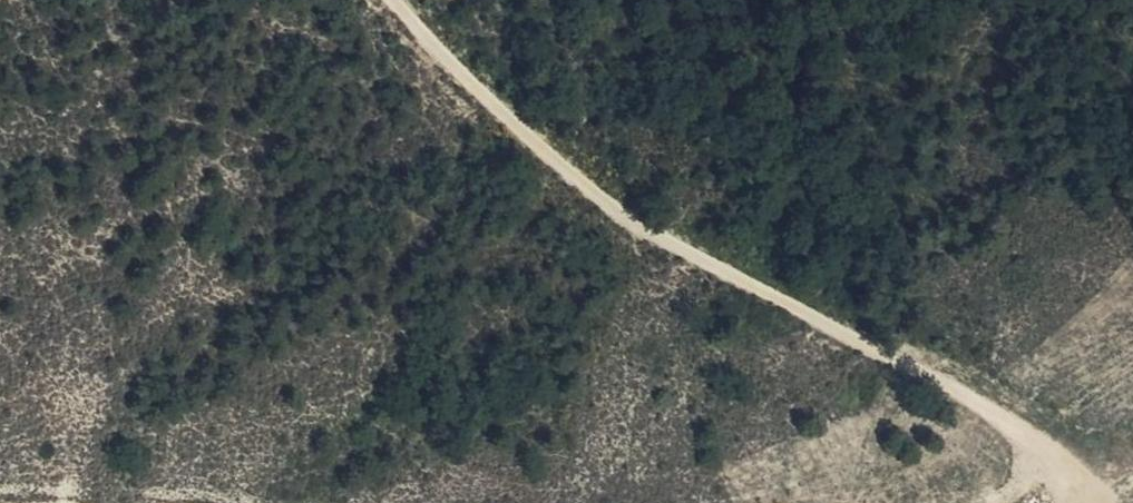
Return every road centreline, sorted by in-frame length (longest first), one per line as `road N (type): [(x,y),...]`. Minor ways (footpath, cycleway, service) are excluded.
road 1 (track): [(388,0),(581,188),(658,238),(1034,435),(1099,490)]

